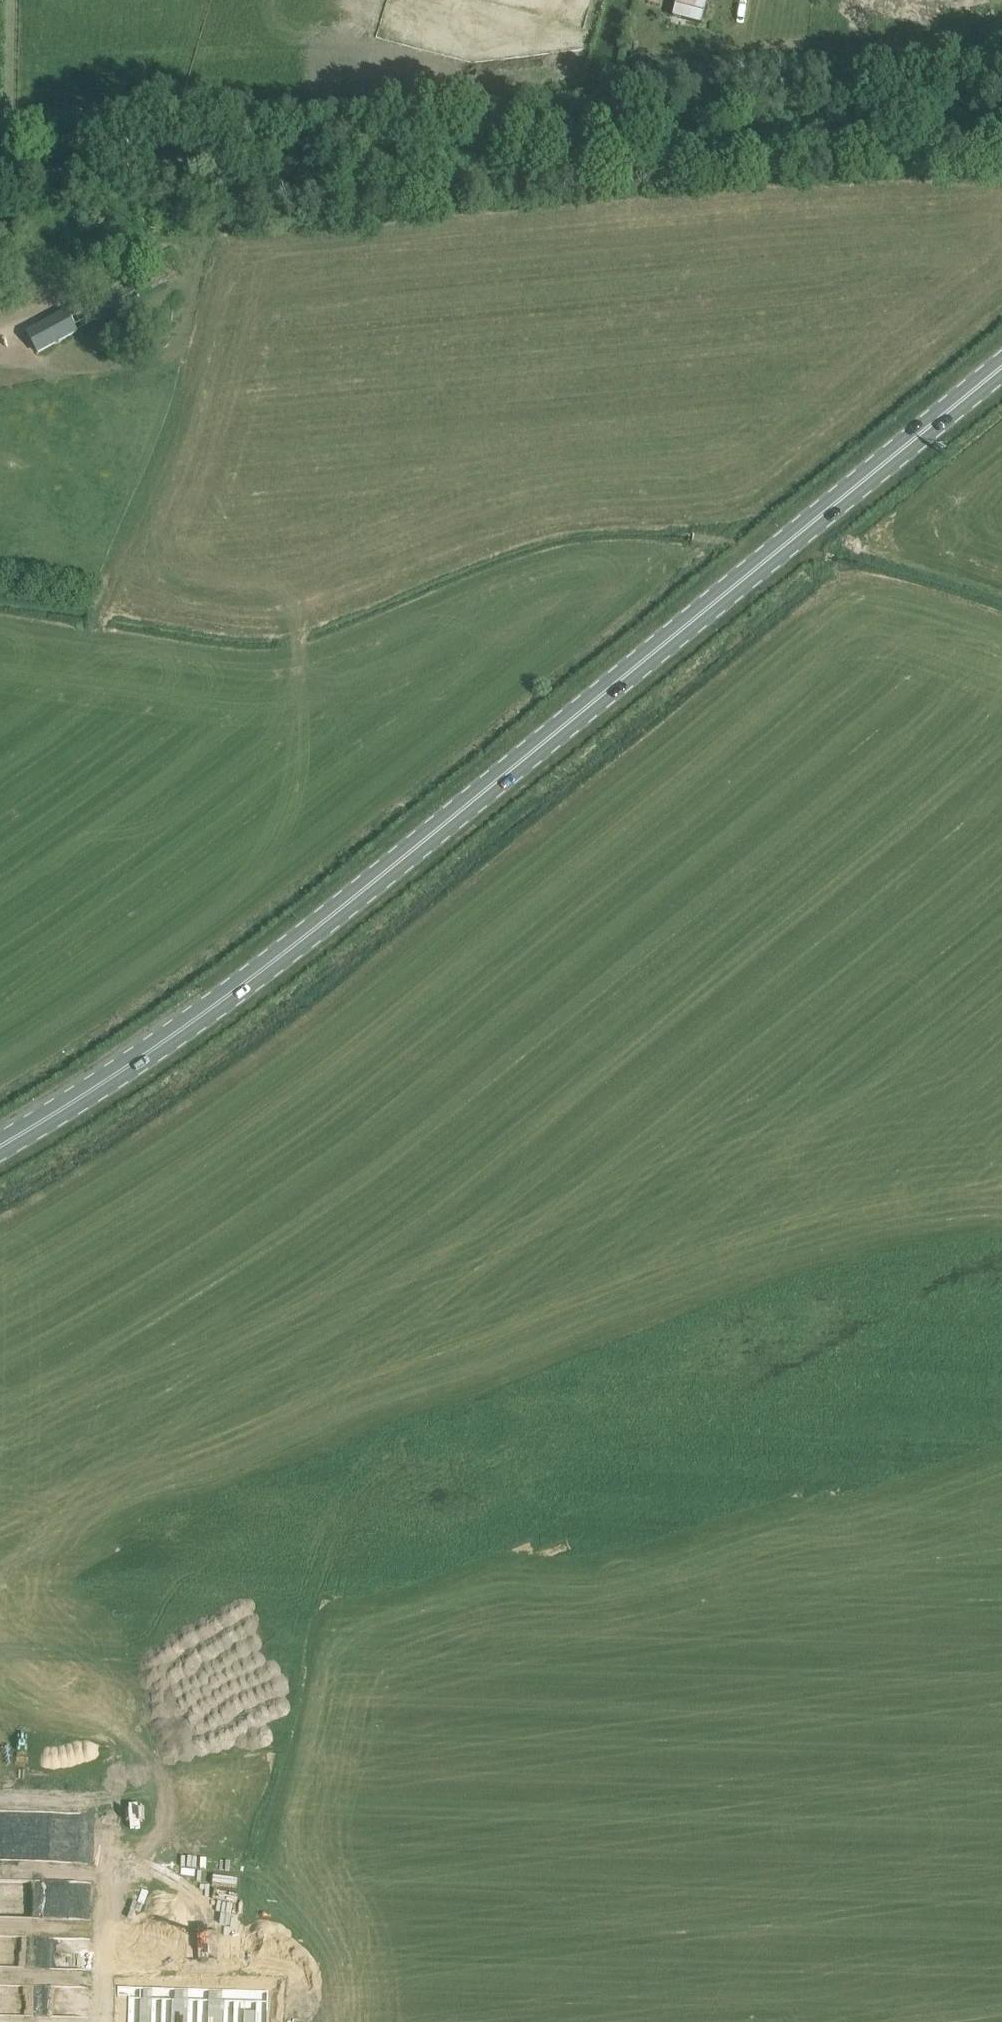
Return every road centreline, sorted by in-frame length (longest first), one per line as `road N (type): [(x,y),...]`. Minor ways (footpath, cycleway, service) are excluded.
road 1 (primary): [(1001,366),(274,963),(0,1144)]
road 2 (track): [(175,202),(0,220)]

